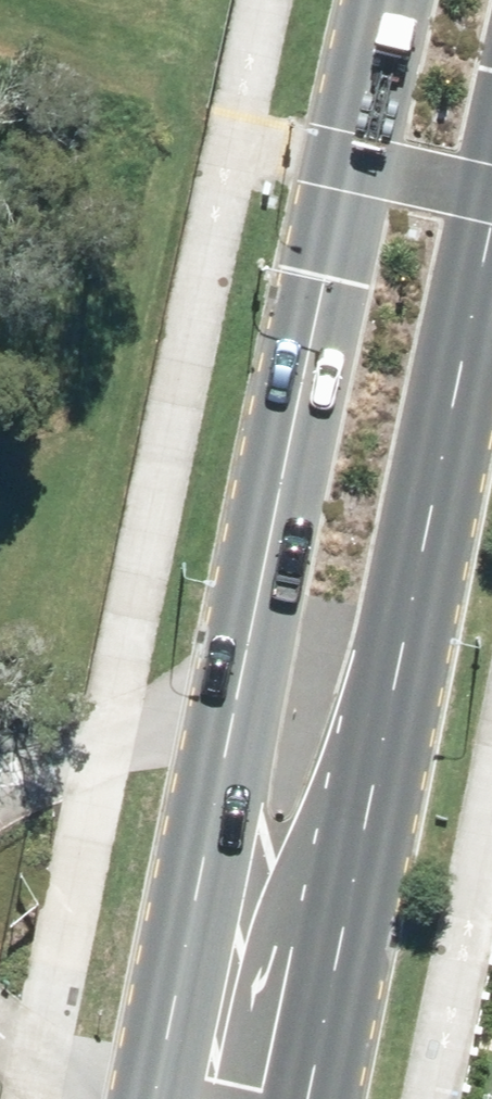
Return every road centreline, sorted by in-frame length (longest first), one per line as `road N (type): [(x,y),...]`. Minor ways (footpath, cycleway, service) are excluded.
road 1 (secondary): [(175,1098),(417,0)]
road 2 (secondary): [(491,288),(372,839)]
road 3 (secondary): [(372,839),(322,884),(278,1012),(242,1067),(190,1098)]
road 4 (secondary): [(372,839),(314,1098)]

